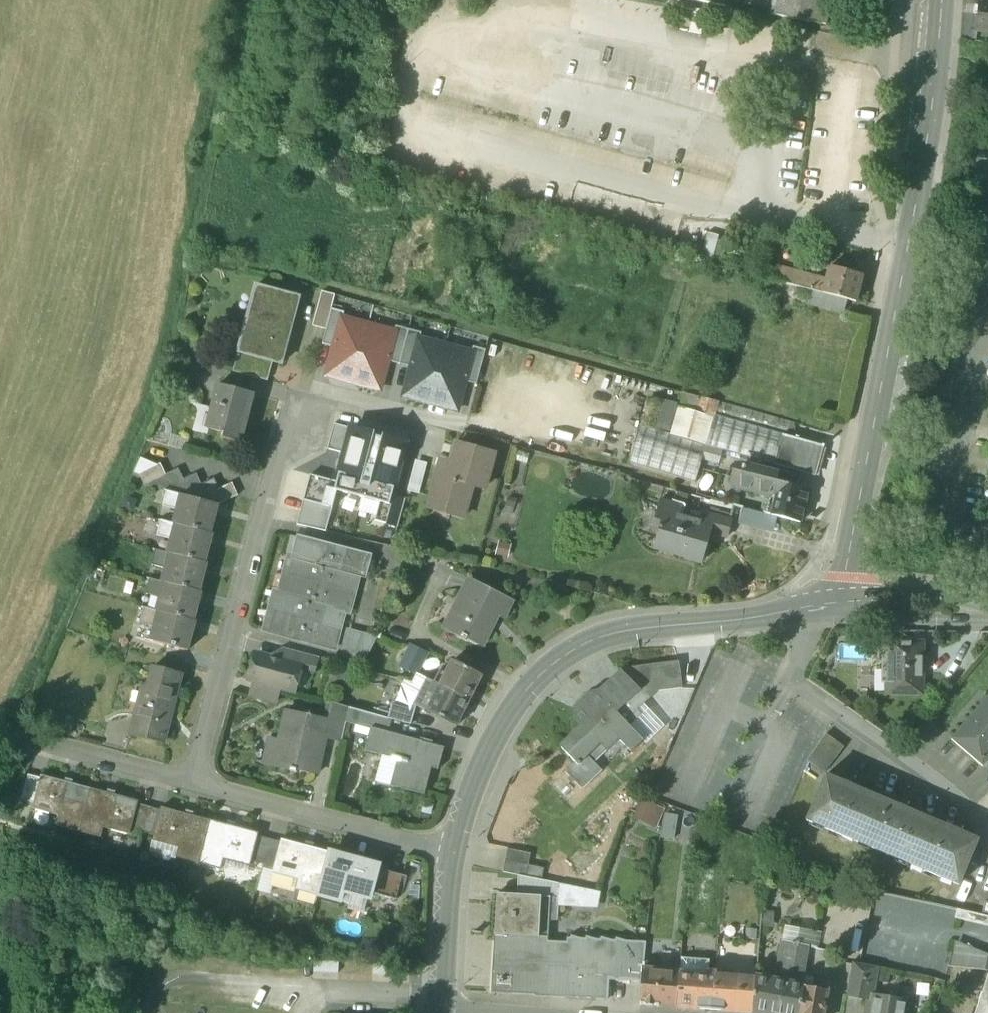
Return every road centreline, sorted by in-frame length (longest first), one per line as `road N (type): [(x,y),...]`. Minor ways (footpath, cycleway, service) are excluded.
road 1 (track): [(253,269),(873,440)]
road 2 (residential): [(942,0),(917,252),(842,582),(823,609)]
road 3 (residential): [(453,855),(494,737),(559,660),(637,629),(773,616)]
road 4 (residential): [(193,779),(292,419)]
road 5 (residential): [(823,609),(796,674),(800,687),(974,817),(987,840)]
road 6 (residential): [(453,855),(193,779)]
road 7 (residential): [(193,779),(30,736)]
road 8 (residential): [(987,606),(907,594),(823,609)]
road 9 (residential): [(442,1012),(453,855)]

